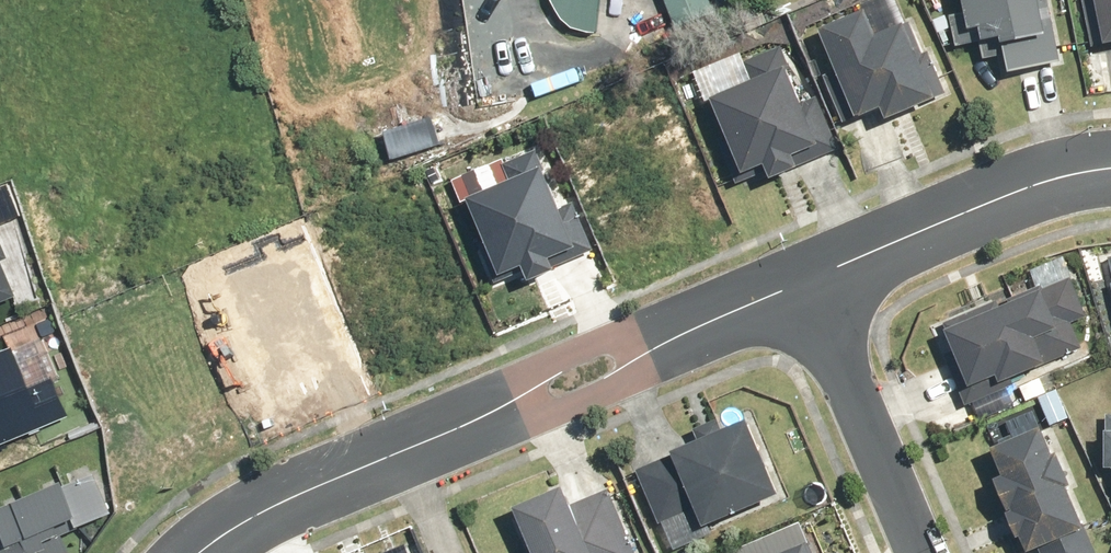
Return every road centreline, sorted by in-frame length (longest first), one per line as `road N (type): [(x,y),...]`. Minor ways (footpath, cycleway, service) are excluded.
road 1 (residential): [(810,279),(410,447)]
road 2 (residential): [(1110,166),(1039,180),(810,279)]
road 3 (residential): [(922,552),(810,279)]
road 4 (residential): [(410,447),(229,519),(193,552)]

